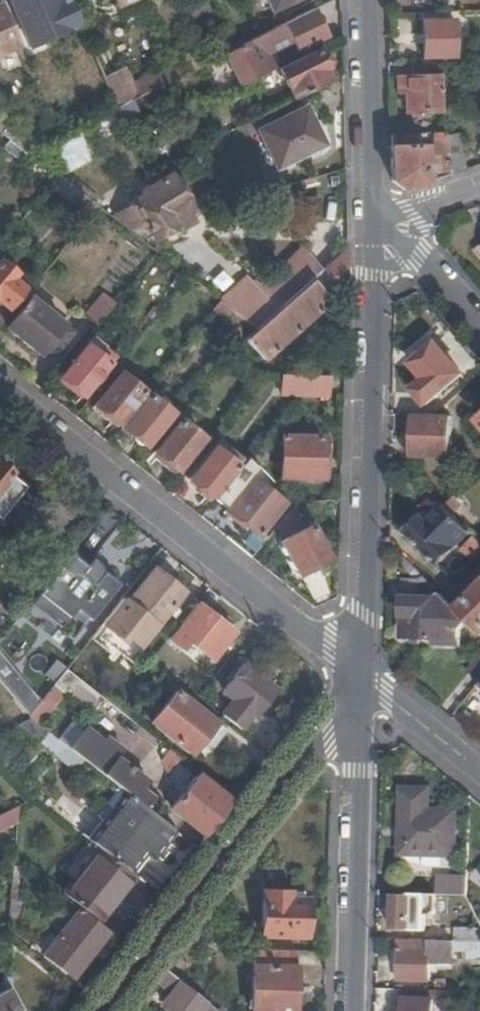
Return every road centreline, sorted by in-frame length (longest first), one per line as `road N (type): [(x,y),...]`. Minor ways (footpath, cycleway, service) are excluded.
road 1 (residential): [(0,386),(364,677)]
road 2 (residential): [(364,677),(373,217)]
road 3 (residential): [(99,1010),(364,677)]
road 4 (residential): [(354,1010),(364,677)]
road 5 (residential): [(373,217),(366,0)]
road 6 (residential): [(479,325),(421,257),(373,217)]
road 7 (residential): [(364,677),(479,770)]

